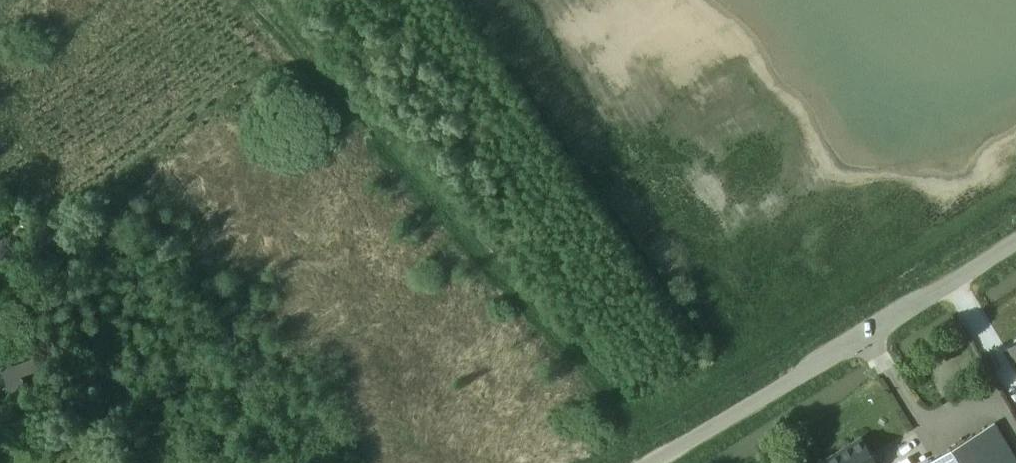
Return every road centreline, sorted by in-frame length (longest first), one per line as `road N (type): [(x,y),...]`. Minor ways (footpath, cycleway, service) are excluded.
road 1 (unclassified): [(1015,242),(653,462)]

